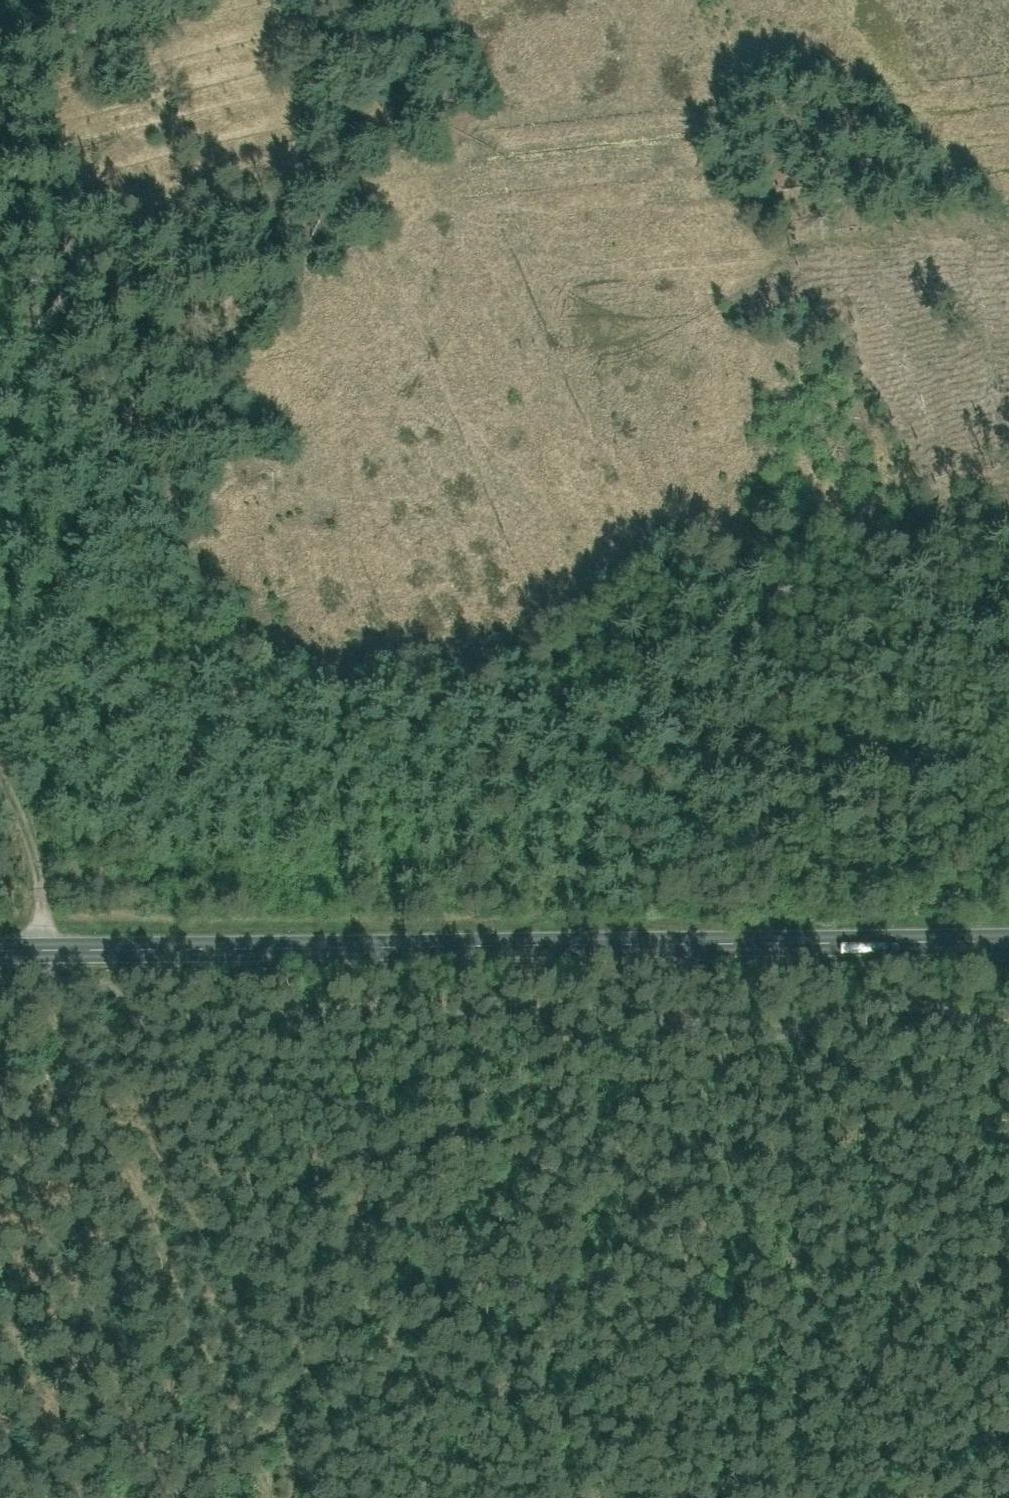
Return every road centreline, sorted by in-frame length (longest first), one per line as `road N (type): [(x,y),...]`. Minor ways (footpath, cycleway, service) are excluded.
road 1 (tertiary): [(0,952),(1008,945)]
road 2 (track): [(0,757),(42,846),(46,952)]

